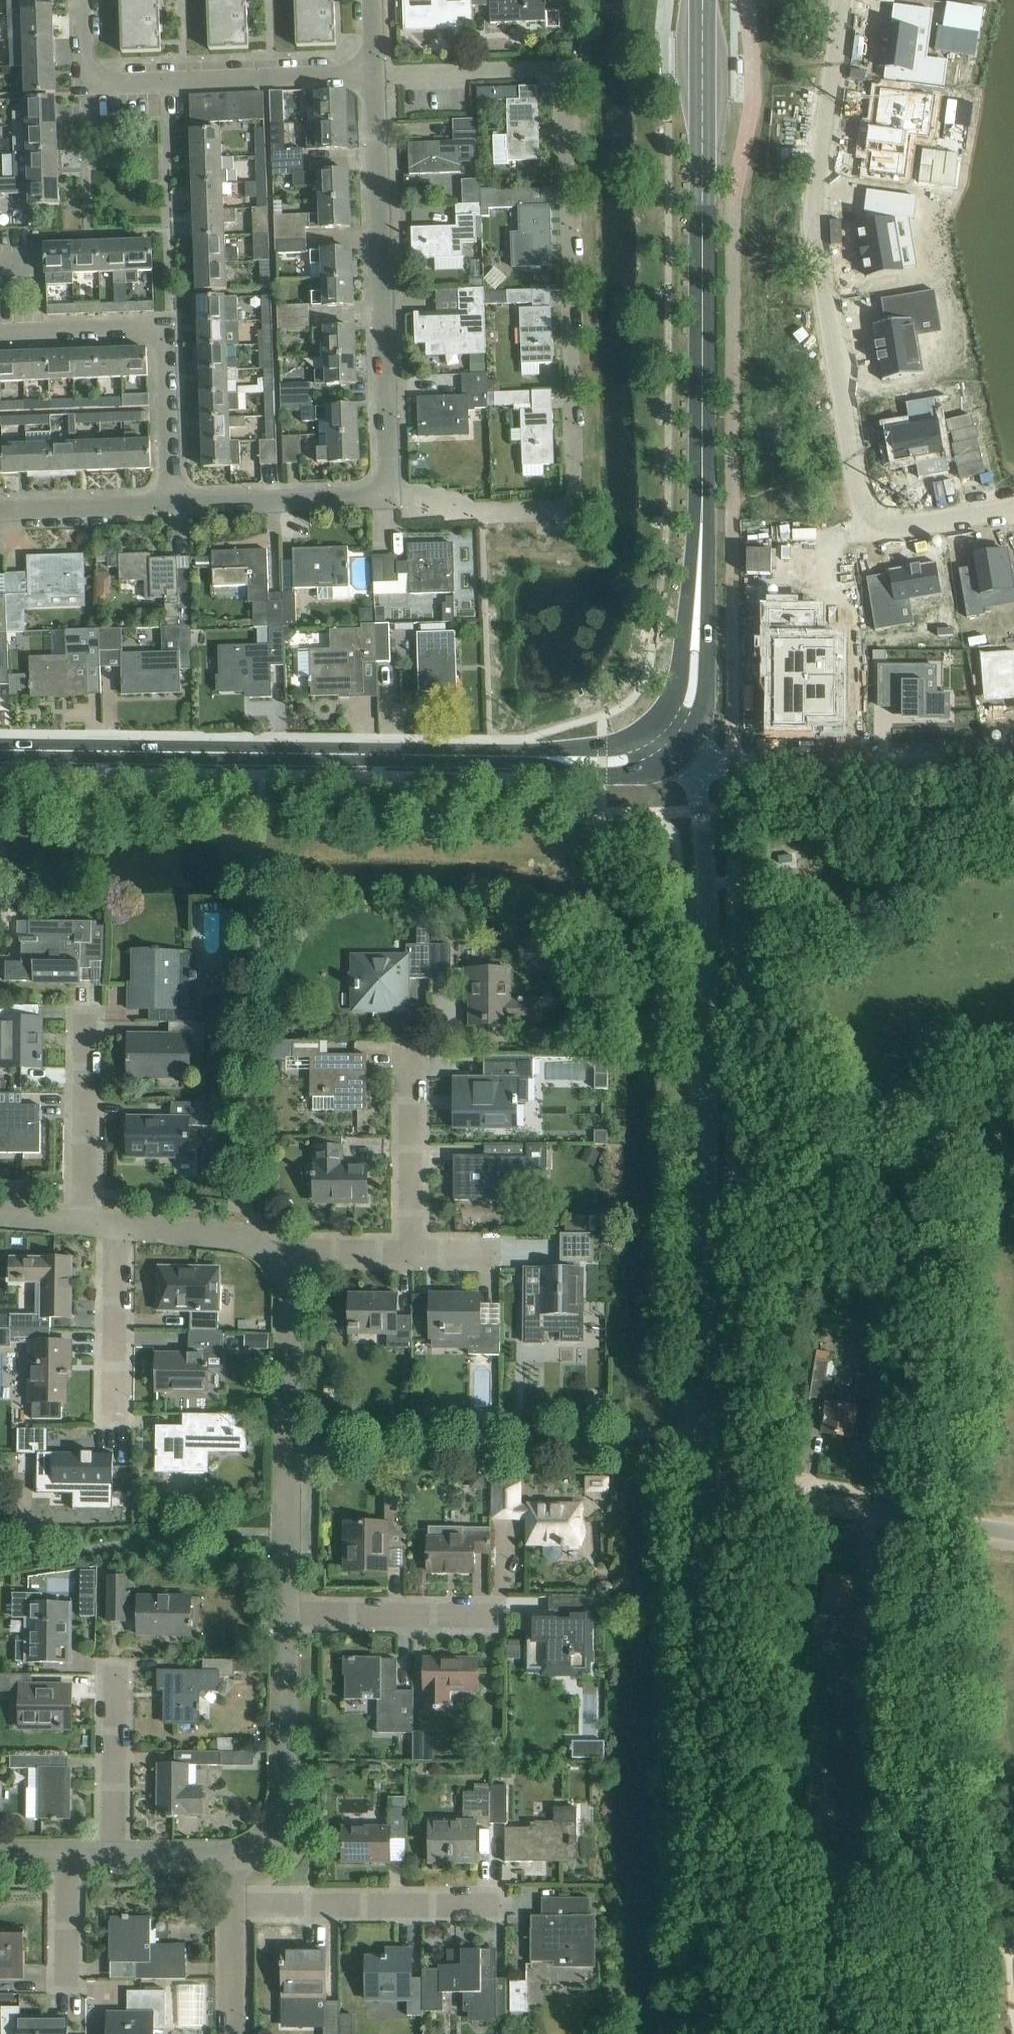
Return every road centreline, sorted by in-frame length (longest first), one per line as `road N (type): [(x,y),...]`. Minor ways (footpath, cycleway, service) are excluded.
road 1 (residential): [(374,73),(563,70),(576,507),(482,512),(390,497)]
road 2 (unclassified): [(705,1490),(707,882),(699,811),(677,753)]
road 3 (residential): [(844,0),(815,225),(870,534),(1013,510)]
road 4 (tertiary): [(697,613),(705,0)]
road 5 (unclassified): [(712,2033),(705,1490)]
road 6 (tertiary): [(0,748),(524,755)]
road 7 (residential): [(390,497),(374,73)]
road 8 (residential): [(374,73),(111,83),(92,74),(83,50),(81,0)]
road 9 (residential): [(275,1256),(289,1308),(286,1614)]
road 10 (unclassified): [(1013,1532),(705,1490)]
road 11 (unclassified): [(1013,759),(733,765)]
road 12 (residential): [(286,1614),(279,1826),(258,1848),(230,1853)]
road 13 (residential): [(231,1904),(499,1903)]
road 14 (residential): [(173,504),(390,497)]
road 15 (residential): [(492,1616),(286,1614)]
road 16 (residential): [(412,1252),(411,1046)]
road 17 (residential): [(82,1222),(85,1019)]
road 18 (residential): [(114,1415),(115,1225)]
road 19 (residential): [(114,1856),(115,1674)]
road 20 (residential): [(173,504),(166,348),(153,332)]
road 21 (residential): [(0,510),(173,504)]
road 22 (residential): [(115,1225),(231,1237),(275,1256)]
road 23 (tertiary): [(524,755),(577,776),(604,776),(637,775),(677,753)]
road 24 (residential): [(0,334),(153,332)]
road 25 (tertiary): [(677,753),(703,708),(706,651),(697,613)]
road 26 (tertiary): [(656,719),(603,746),(524,755)]
road 27 (residential): [(412,1252),(275,1256)]
road 28 (residential): [(232,2033),(231,1904)]
road 29 (residential): [(67,1983),(68,1856)]

